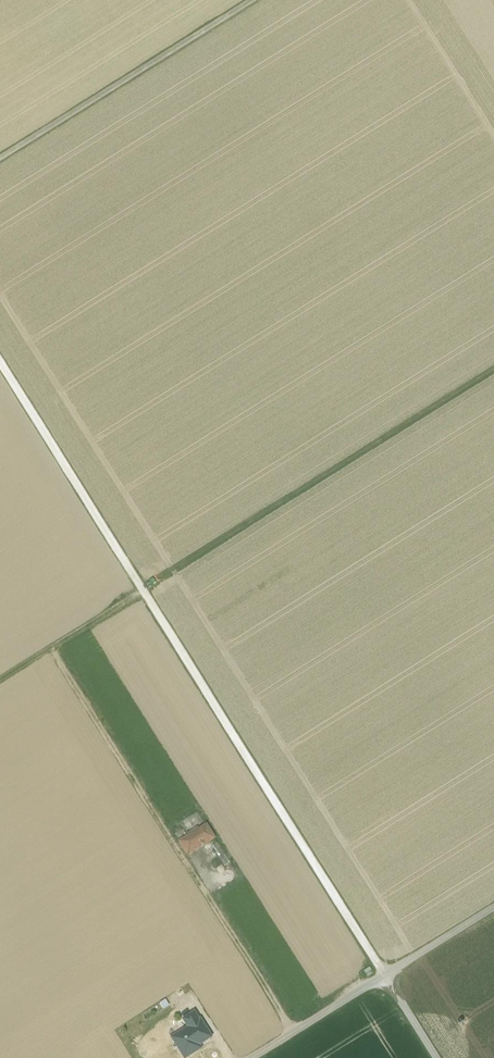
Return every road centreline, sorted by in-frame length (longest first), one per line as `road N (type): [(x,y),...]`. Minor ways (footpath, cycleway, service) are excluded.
road 1 (unclassified): [(386,976),(0,365)]
road 2 (track): [(493,370),(0,679)]
road 3 (track): [(50,648),(292,1032)]
road 4 (track): [(0,159),(253,0)]
road 5 (unclassified): [(386,976),(249,1057)]
road 6 (unclassified): [(493,908),(386,976)]

